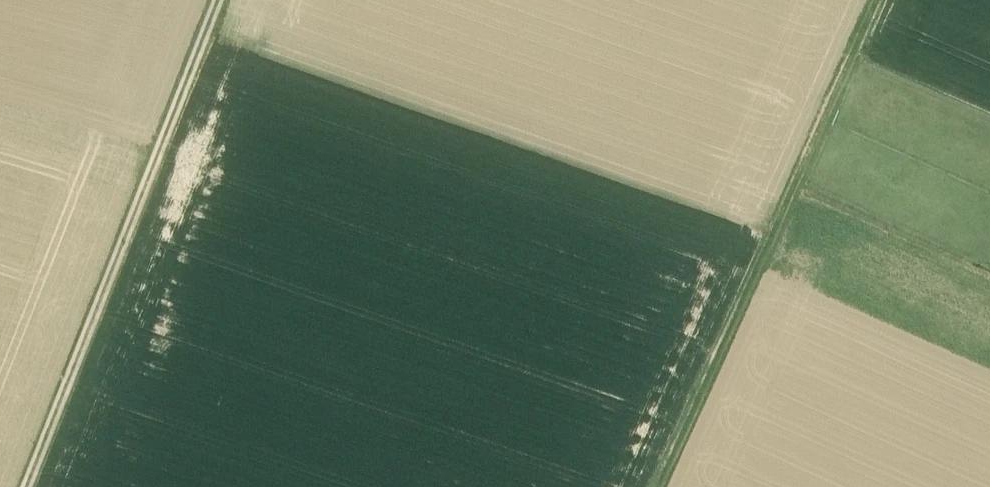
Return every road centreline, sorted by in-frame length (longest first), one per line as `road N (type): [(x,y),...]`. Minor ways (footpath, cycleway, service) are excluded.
road 1 (track): [(879,0),(660,486)]
road 2 (track): [(222,0),(29,486)]

